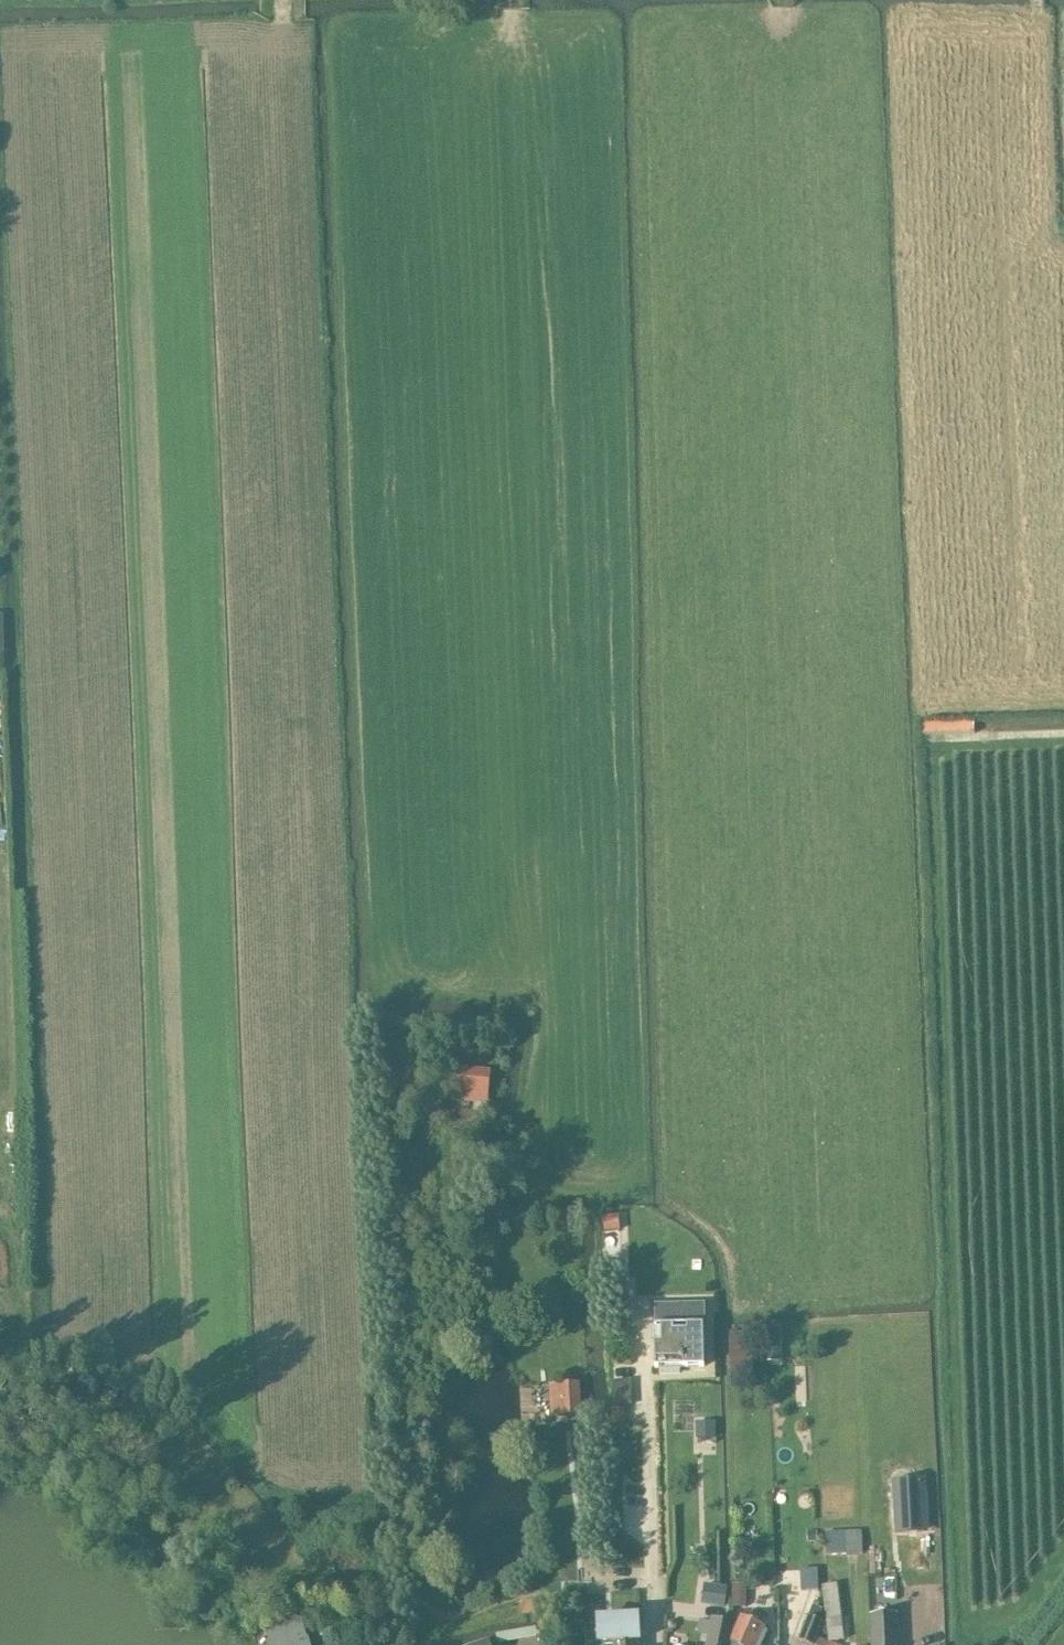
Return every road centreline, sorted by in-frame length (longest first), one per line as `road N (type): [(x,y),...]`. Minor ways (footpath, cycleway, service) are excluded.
road 1 (track): [(1063,732),(932,737)]

